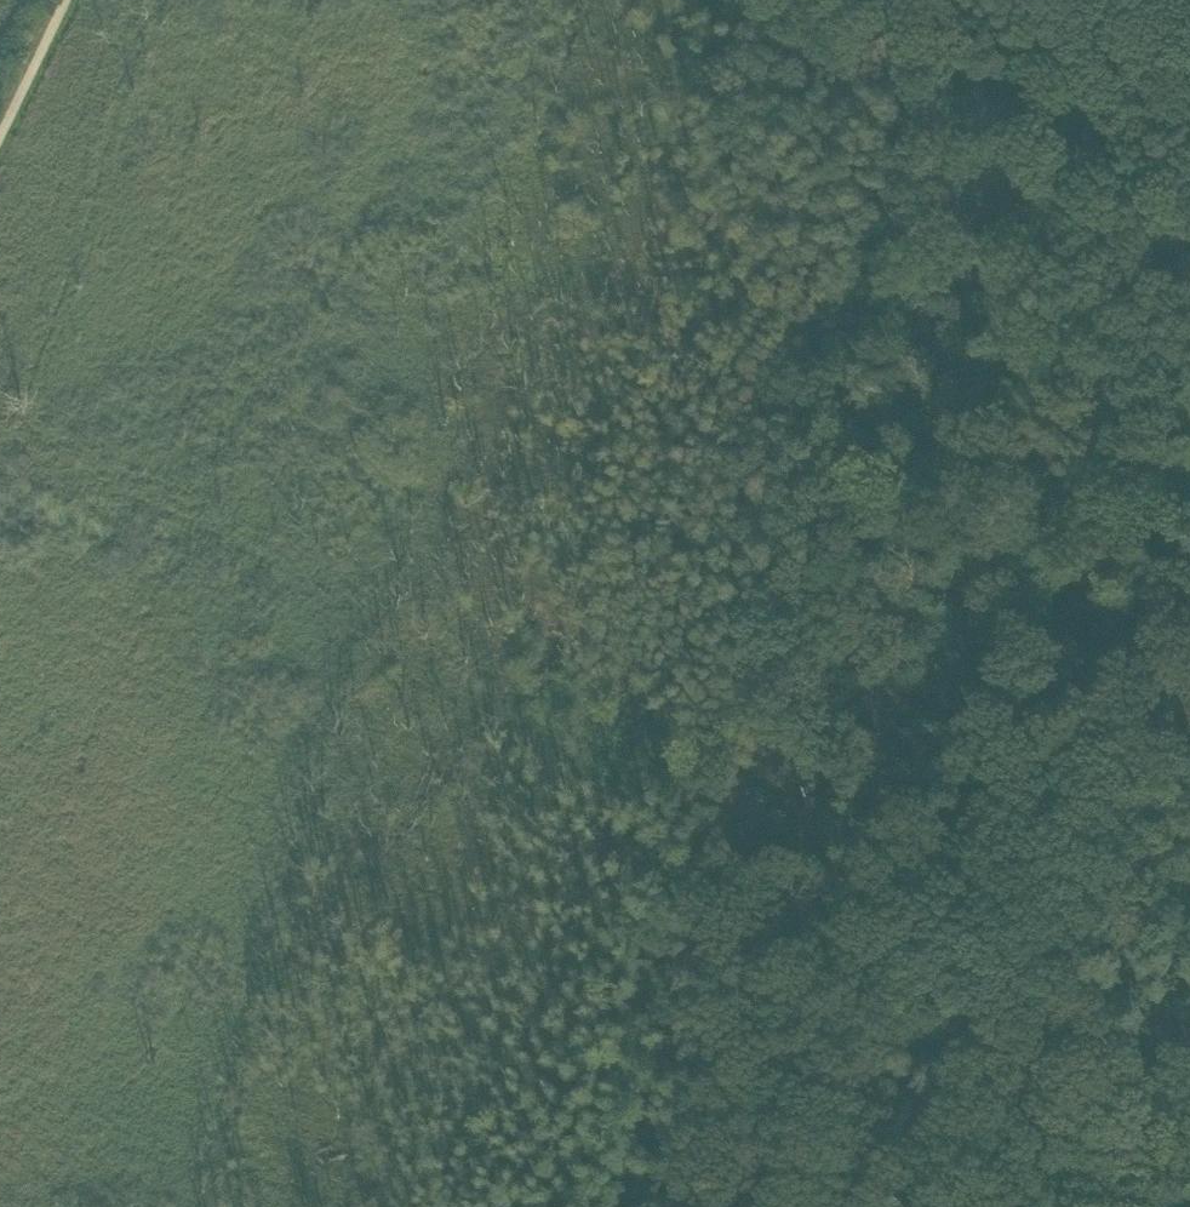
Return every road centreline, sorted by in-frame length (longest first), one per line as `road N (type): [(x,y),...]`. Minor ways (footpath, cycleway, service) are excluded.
road 1 (track): [(827,1017),(885,770),(881,723),(852,662),(852,614),(993,0)]
road 2 (track): [(774,1206),(827,1017)]

